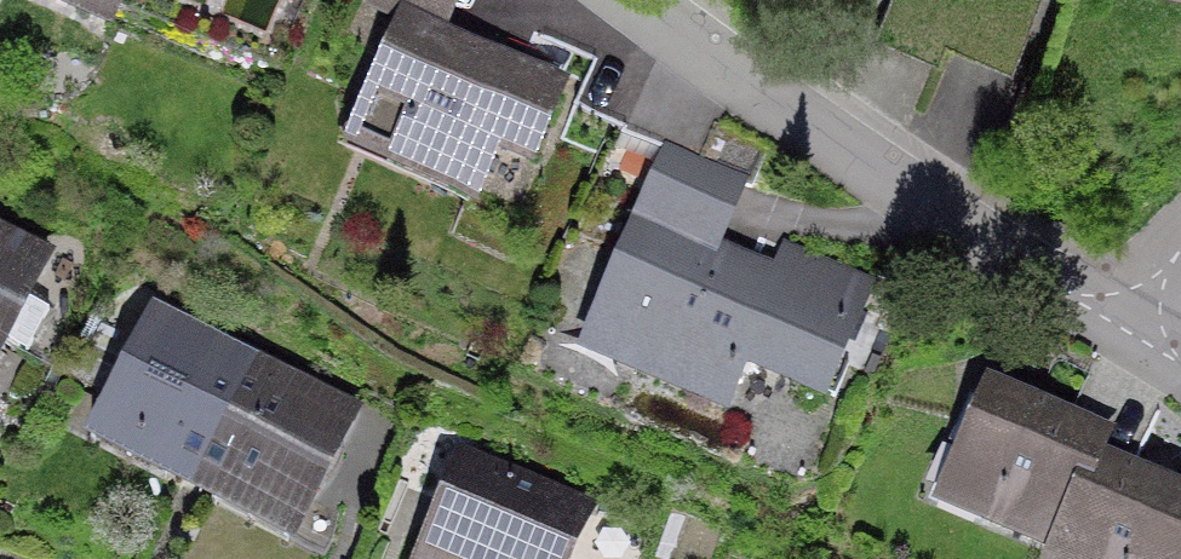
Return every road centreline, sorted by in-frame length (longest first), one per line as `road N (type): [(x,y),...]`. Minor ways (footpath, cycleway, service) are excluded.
road 1 (residential): [(1125,334),(899,191),(638,0)]

